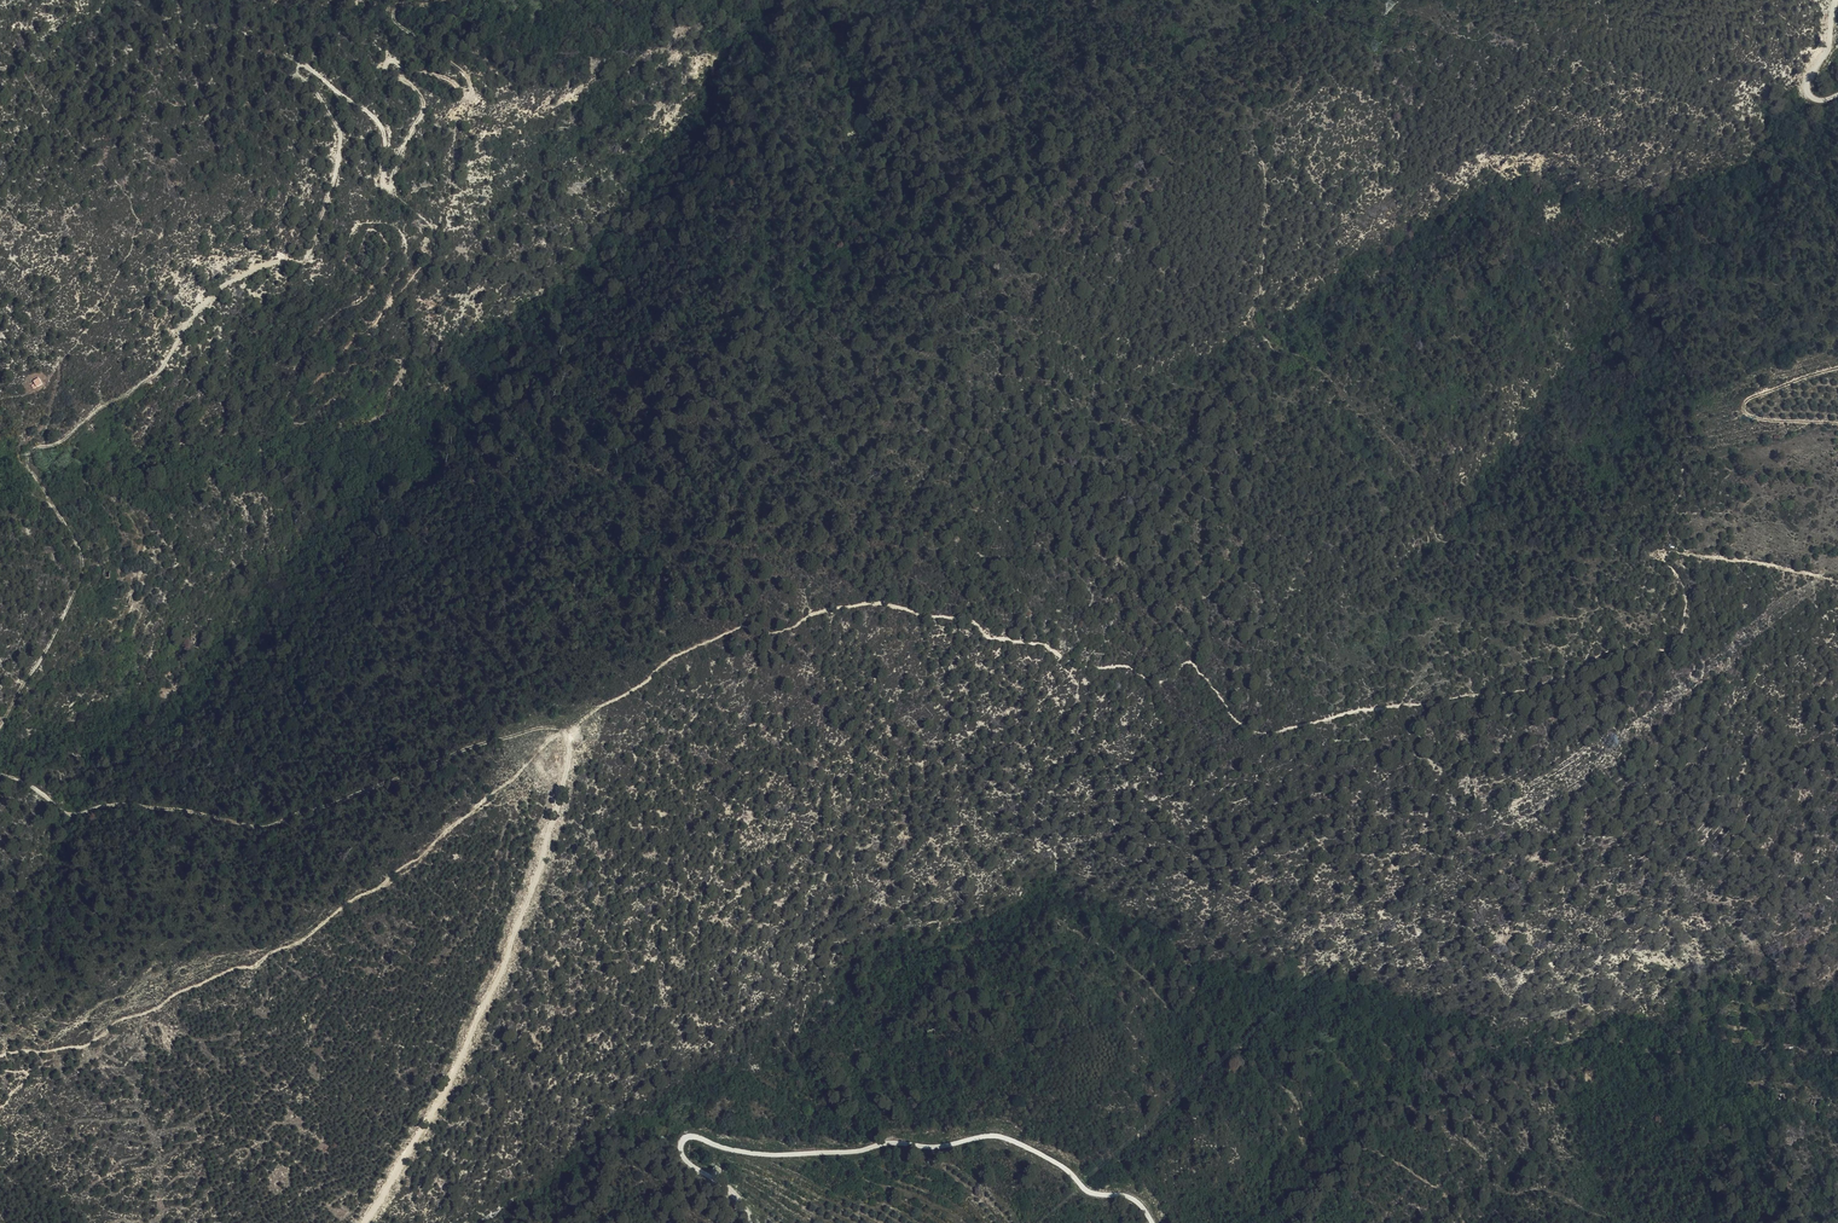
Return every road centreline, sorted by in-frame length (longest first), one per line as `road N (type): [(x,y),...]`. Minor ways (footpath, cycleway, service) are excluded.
road 1 (track): [(0,725),(83,574),(82,550),(30,467),(32,452),(64,442),(158,374),(194,316),(229,282),(310,256),(338,167),(340,132),(293,64),(310,68),(374,115),(384,135),(383,185),(390,184),(424,109),(420,93),(387,71),(390,58),(443,77),(472,100),(460,68),(395,19),(394,12),(429,0)]
road 2 (track): [(1155,1222),(1136,1201),(1090,1192),(1055,1162),(995,1136),(944,1147),(752,1155),(682,1140),(681,1153),(695,1170),(734,1192),(753,1222)]
road 3 (track): [(564,732),(534,730),(473,747),(262,828),(119,804),(65,811),(0,773)]
road 4 (track): [(365,1222),(455,1073),(508,959),(565,782),(564,732)]
road 5 (track): [(1837,424),(1767,421),(1744,410),(1750,398),(1837,367)]
road 6 (unclassified): [(1837,93),(1822,99),(1807,86),(1828,45),(1835,0)]

